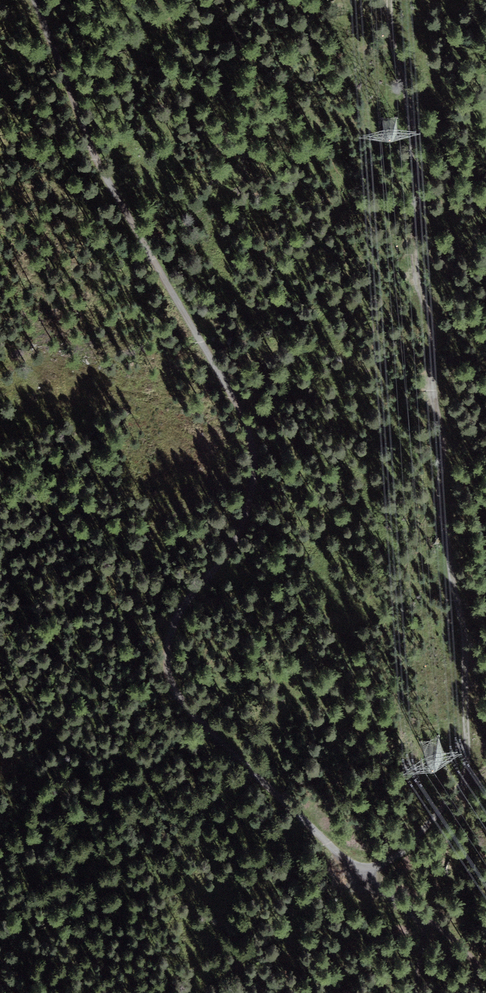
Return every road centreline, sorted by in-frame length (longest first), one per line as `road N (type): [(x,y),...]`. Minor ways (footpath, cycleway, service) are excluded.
road 1 (track): [(32,0),(95,159),(249,430),(255,493),(244,528),(194,590),(168,639),(177,695),(351,865),(422,918)]
road 2 (track): [(392,0),(439,424),(438,505),(462,624),(466,733),(460,820),(422,918)]
road 3 (track): [(351,865),(378,866),(405,855),(466,782)]

